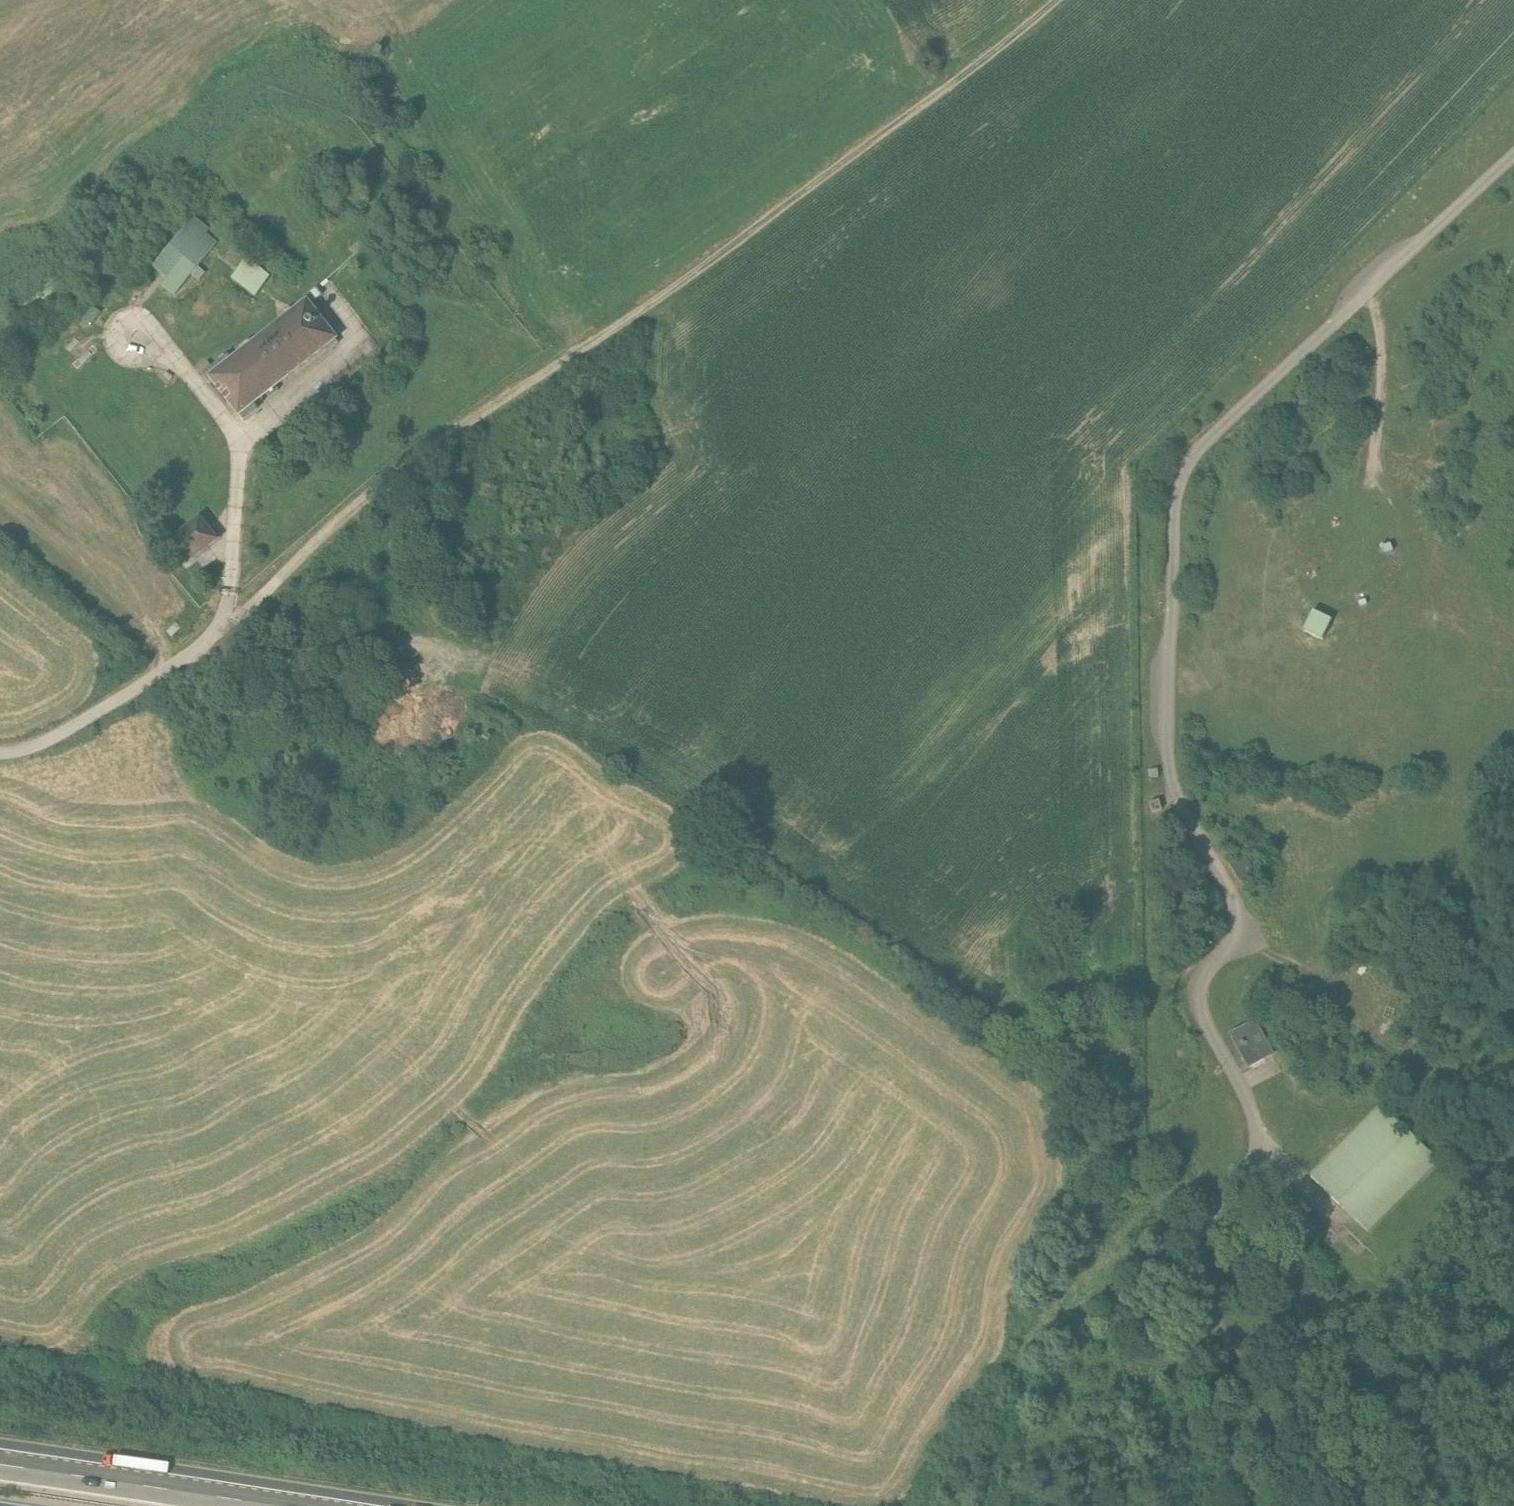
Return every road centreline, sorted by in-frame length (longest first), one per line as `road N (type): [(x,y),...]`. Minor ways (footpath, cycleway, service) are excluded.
road 1 (track): [(1513,157),(1224,426),(1187,467),(1175,504),(1171,778),(1239,909),(1237,935),(1209,966),(1197,997),(1248,1103),(1256,1139),(1253,1167),(1209,1231),(1204,1272),(1210,1307),(1300,1505)]
road 2 (track): [(225,627),(475,421),(680,289),(1054,0)]
road 3 (track): [(581,348),(574,302),(370,0)]
road 4 (track): [(232,0),(0,202)]
road 5 (track): [(195,651),(266,657),(420,625),(483,636)]
road 6 (motorway): [(253,1505),(0,1467)]
road 7 (track): [(0,494),(175,662)]
road 8 (track): [(1363,299),(1382,367),(1375,466)]

